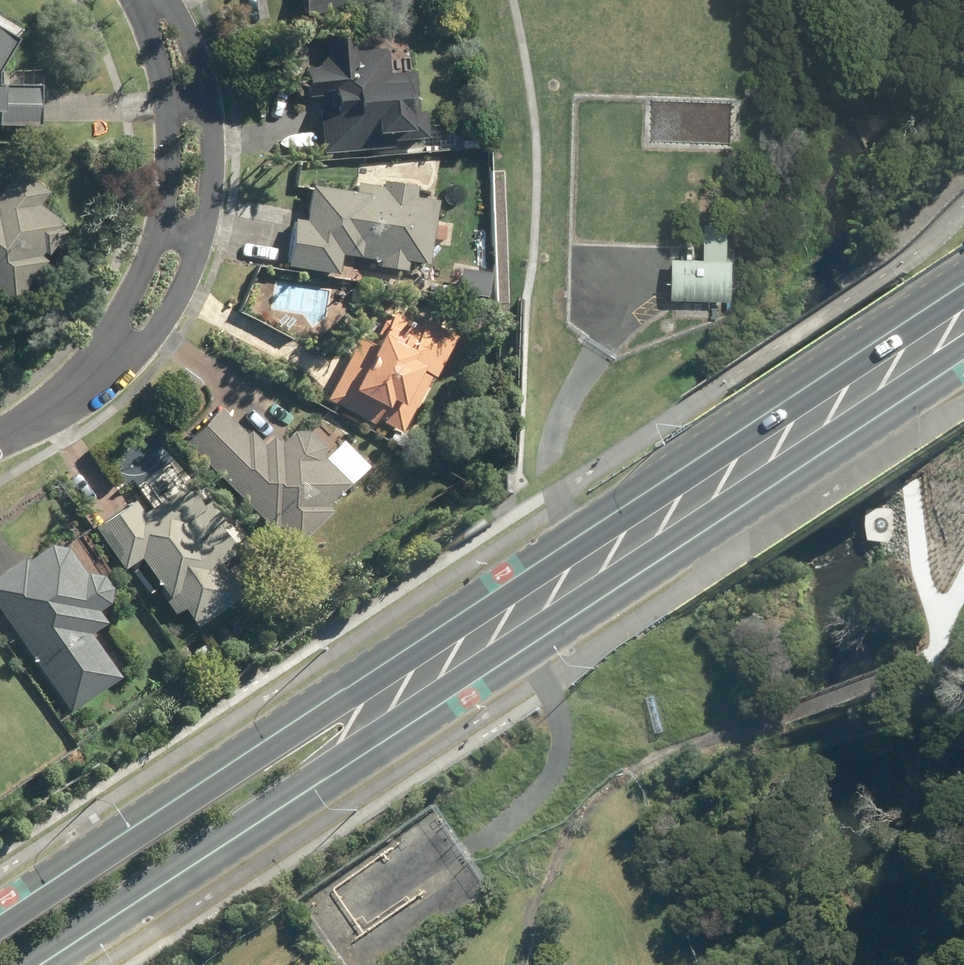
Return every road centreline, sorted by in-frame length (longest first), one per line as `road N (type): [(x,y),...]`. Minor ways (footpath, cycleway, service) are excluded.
road 1 (primary): [(0,915),(963,284)]
road 2 (primary): [(963,358),(43,964)]
road 3 (residential): [(161,0),(186,26),(214,122),(202,227),(181,296),(154,334),(122,345)]
road 4 (residential): [(122,345),(124,305),(155,236),(168,175),(149,0)]
road 5 (residential): [(0,436),(86,384),(122,345)]

